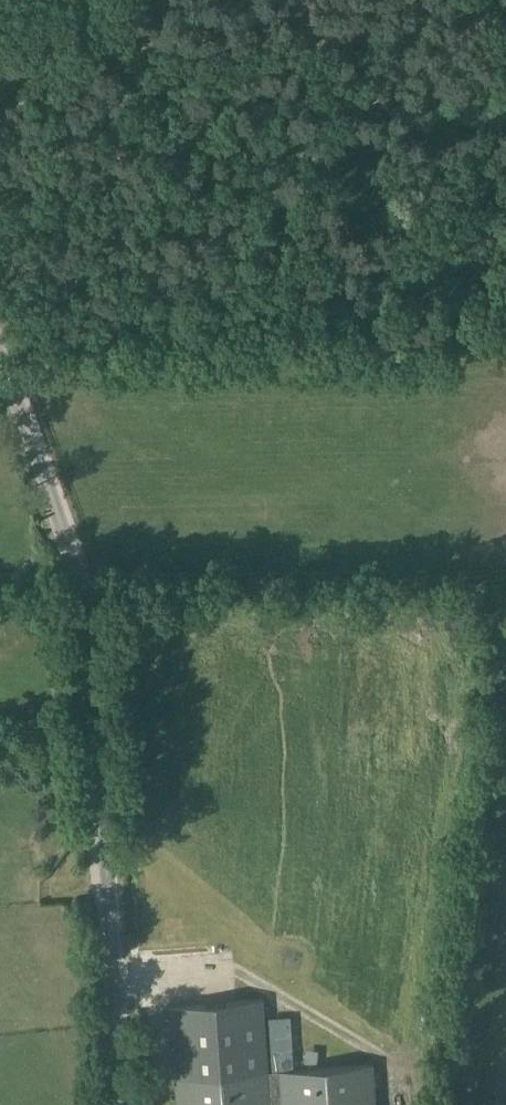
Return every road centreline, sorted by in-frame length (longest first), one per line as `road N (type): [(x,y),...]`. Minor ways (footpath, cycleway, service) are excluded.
road 1 (unclassified): [(121,1104),(95,602),(0,351)]

